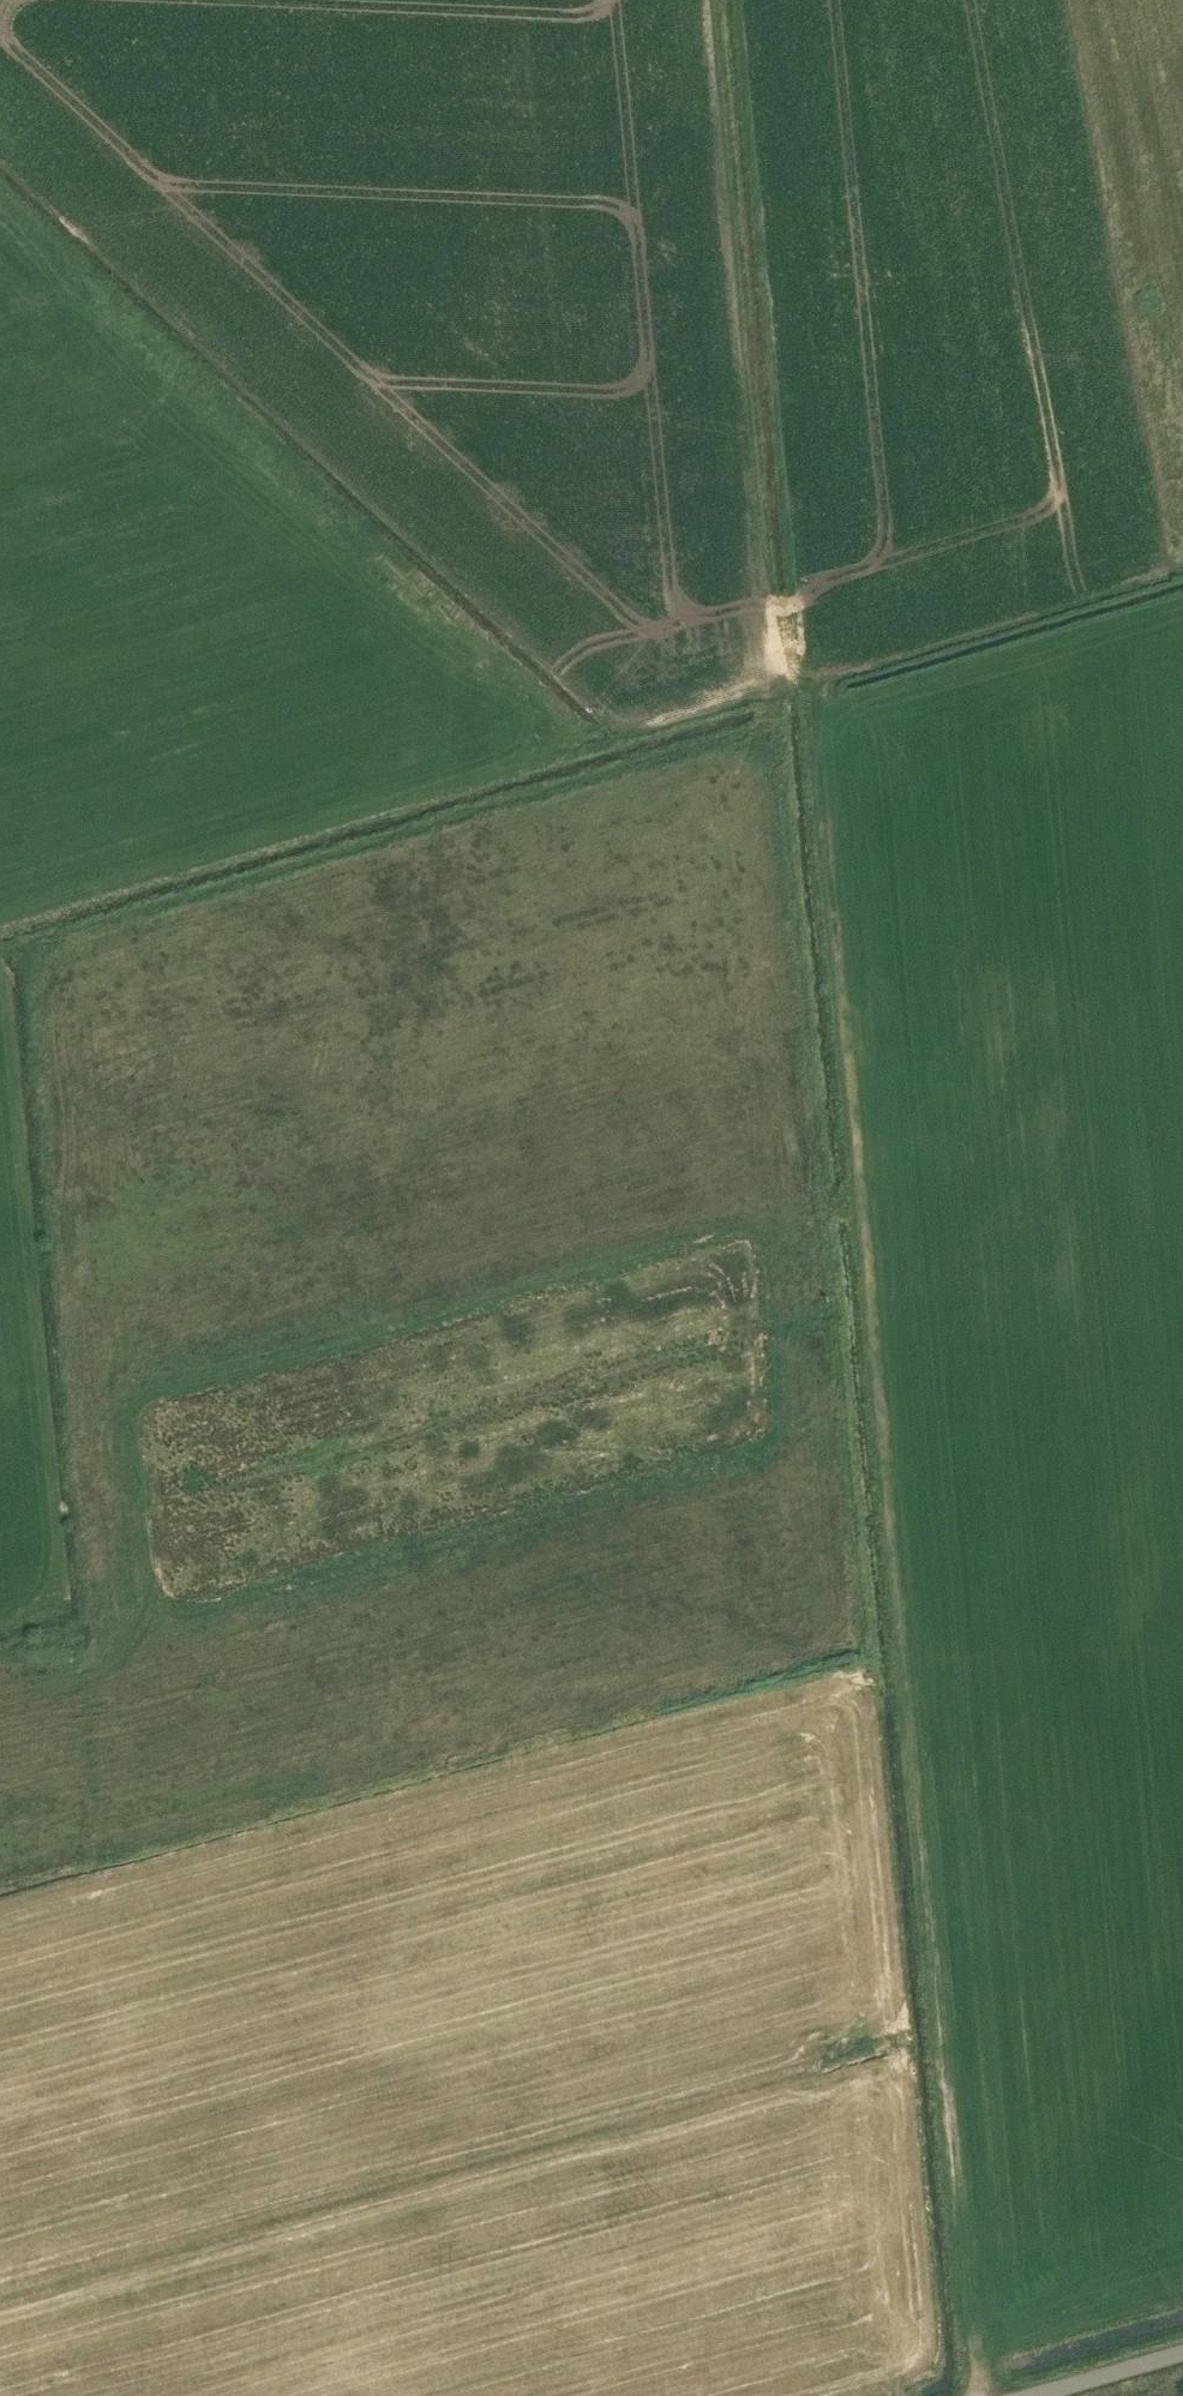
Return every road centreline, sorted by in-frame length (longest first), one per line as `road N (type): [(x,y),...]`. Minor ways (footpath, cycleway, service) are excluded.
road 1 (unclassified): [(1033,2395),(1182,2353)]

